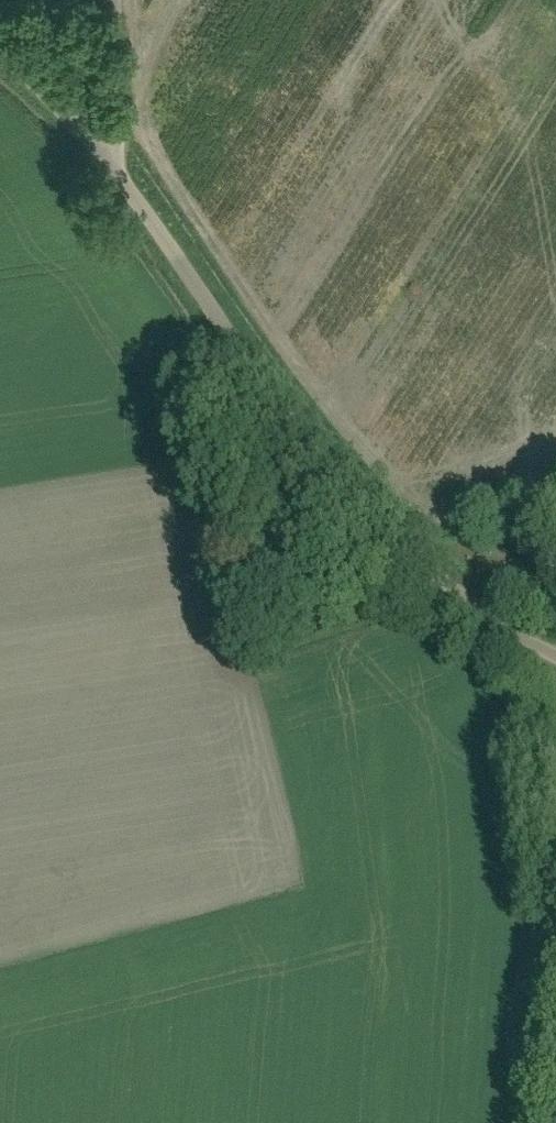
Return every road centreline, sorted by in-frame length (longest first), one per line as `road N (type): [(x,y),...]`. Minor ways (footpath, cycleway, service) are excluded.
road 1 (unclassified): [(0,54),(52,98),(126,182),(322,456),(380,519),(499,628),(555,656)]

